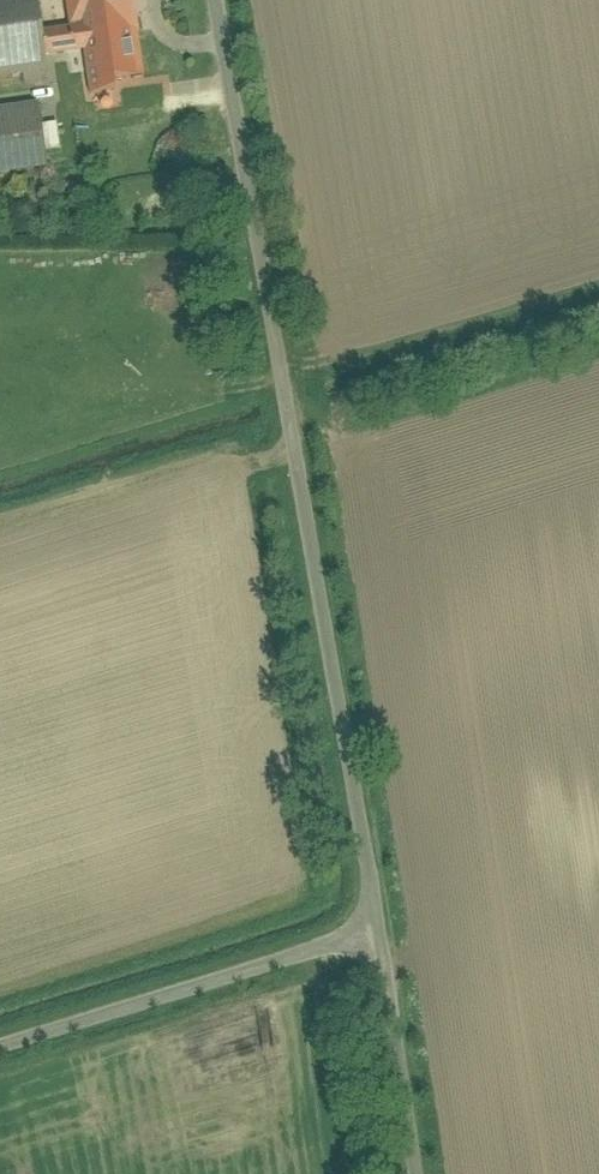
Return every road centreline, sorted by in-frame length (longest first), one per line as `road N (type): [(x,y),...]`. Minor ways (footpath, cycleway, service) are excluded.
road 1 (unclassified): [(206,0),(289,412),(363,920)]
road 2 (unclassified): [(363,920),(0,1029)]
road 3 (unclassified): [(363,920),(404,1173)]

